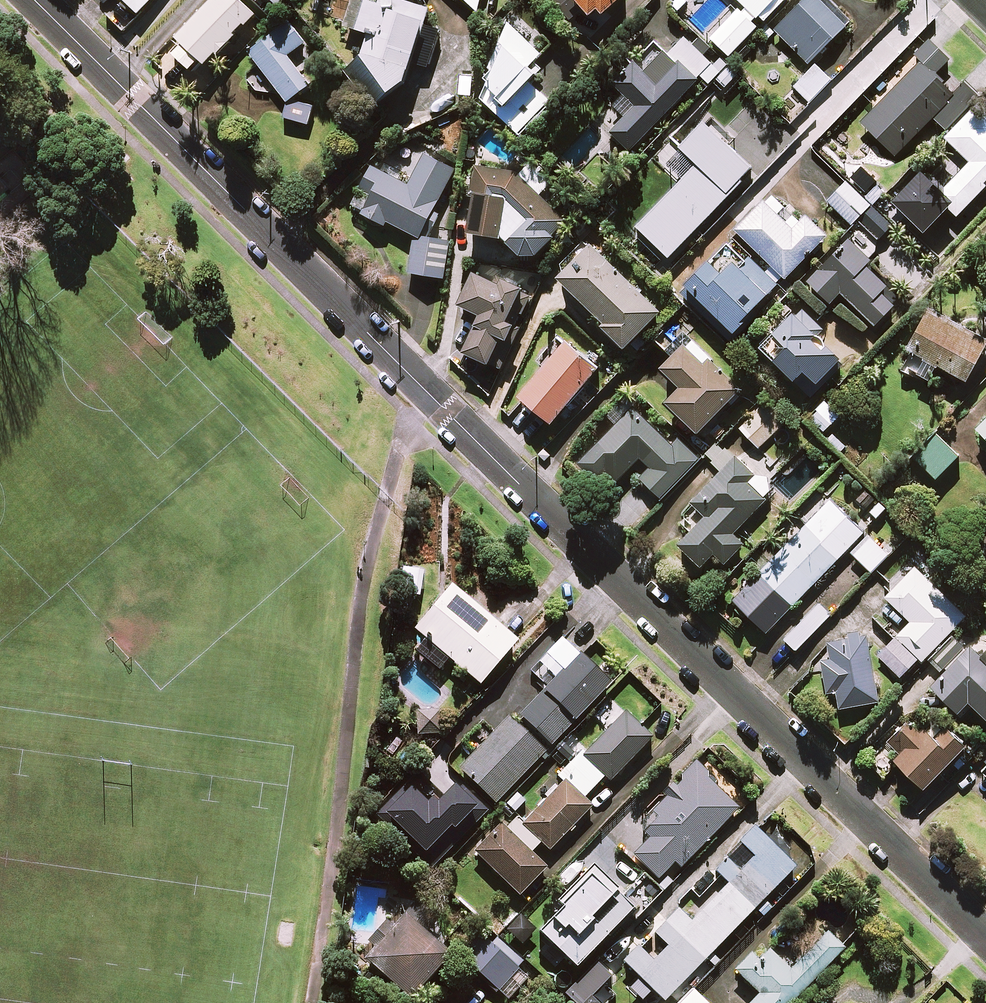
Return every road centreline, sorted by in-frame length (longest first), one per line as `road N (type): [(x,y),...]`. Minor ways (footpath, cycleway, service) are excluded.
road 1 (residential): [(985,936),(34,0)]

